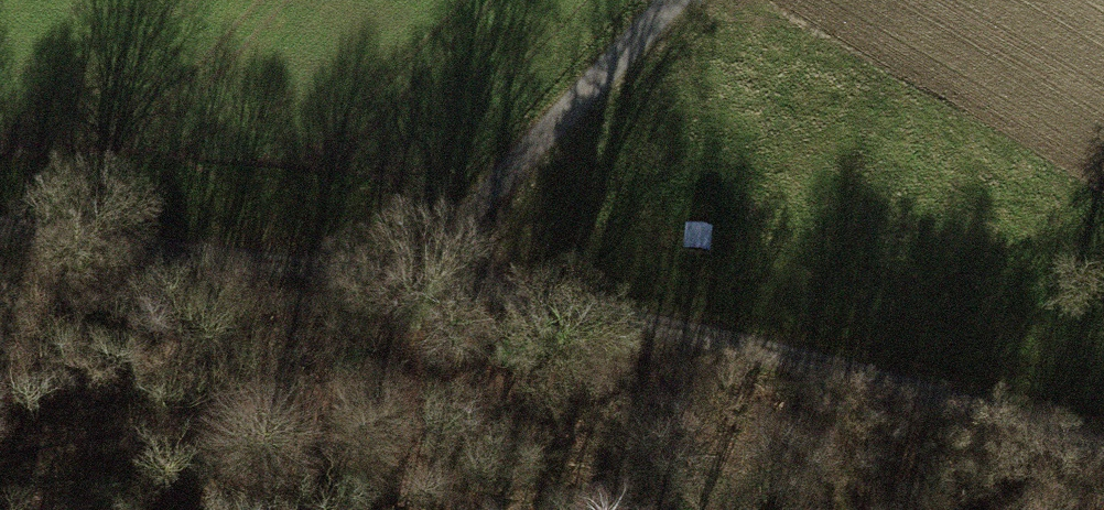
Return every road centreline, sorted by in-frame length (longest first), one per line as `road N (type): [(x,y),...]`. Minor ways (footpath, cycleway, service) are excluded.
road 1 (track): [(0,232),(637,320),(849,369),(1103,444)]
road 2 (track): [(410,282),(675,0)]

